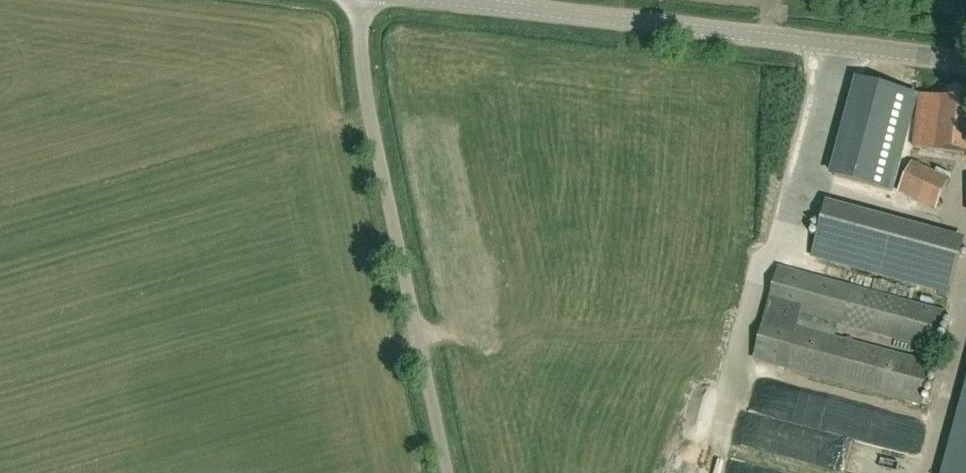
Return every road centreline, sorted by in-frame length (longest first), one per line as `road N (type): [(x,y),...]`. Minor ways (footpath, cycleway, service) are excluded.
road 1 (tertiary): [(428,0),(965,63)]
road 2 (unclassified): [(449,472),(361,64),(365,0)]

